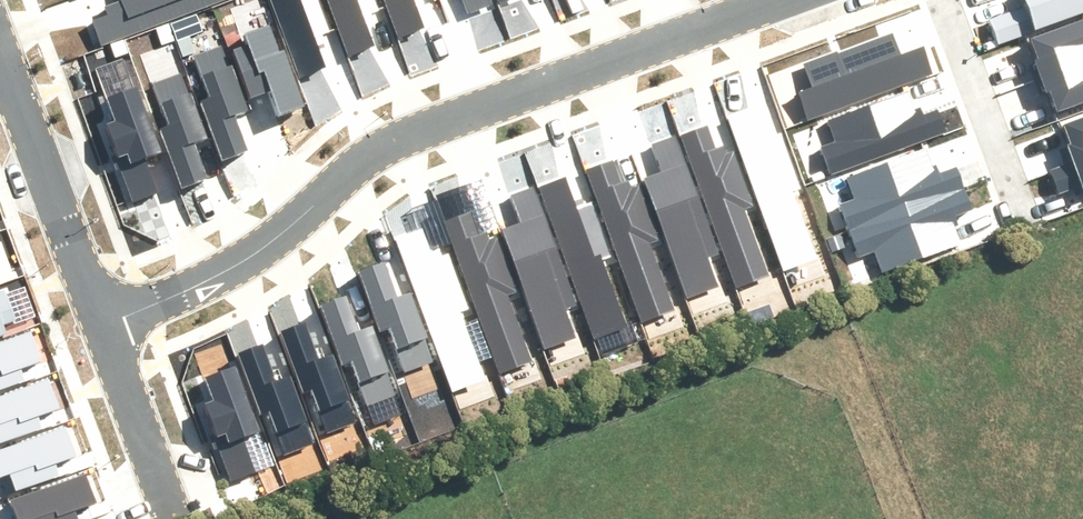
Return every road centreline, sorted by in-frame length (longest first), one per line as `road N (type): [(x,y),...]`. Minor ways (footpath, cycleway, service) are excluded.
road 1 (residential): [(773,0),(502,93),(389,145),(204,282),(106,325)]
road 2 (residential): [(0,61),(106,325)]
road 3 (residential): [(937,0),(1012,206)]
road 4 (residential): [(106,325),(178,518)]

